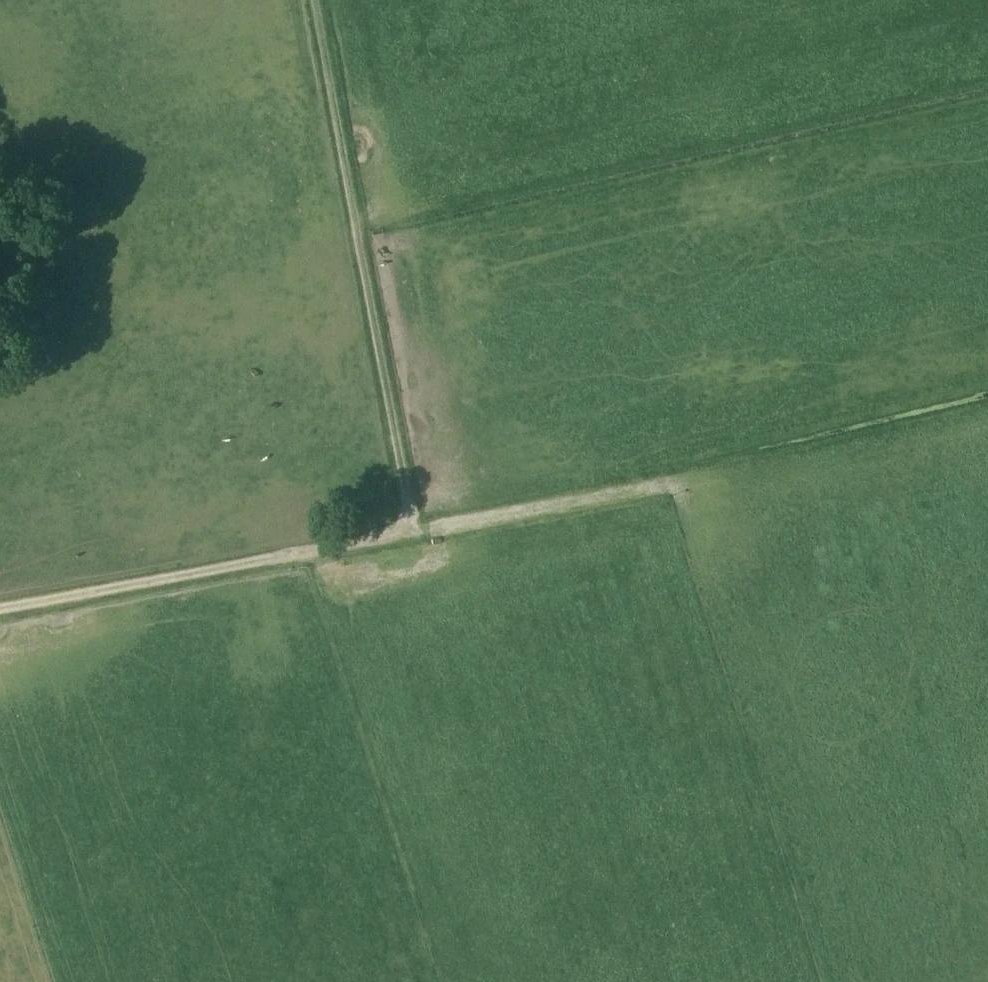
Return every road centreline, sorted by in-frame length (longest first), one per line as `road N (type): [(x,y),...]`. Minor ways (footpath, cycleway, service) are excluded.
road 1 (track): [(0,608),(359,538),(406,517),(309,0)]

